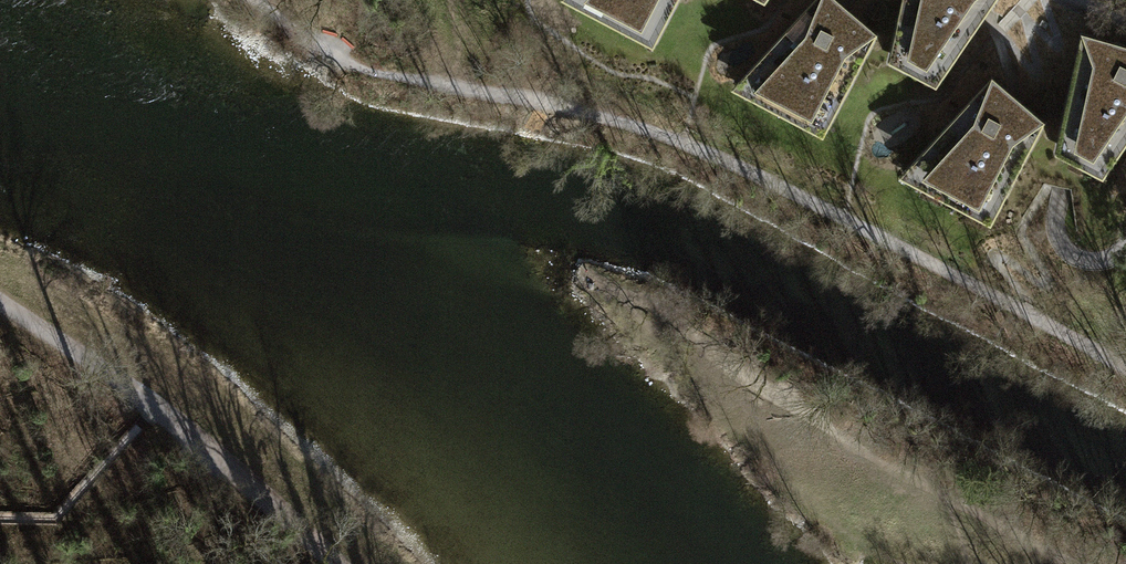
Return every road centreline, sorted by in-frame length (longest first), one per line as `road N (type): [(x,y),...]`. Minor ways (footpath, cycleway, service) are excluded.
road 1 (track): [(155,410),(335,563)]
road 2 (track): [(0,303),(155,410)]

